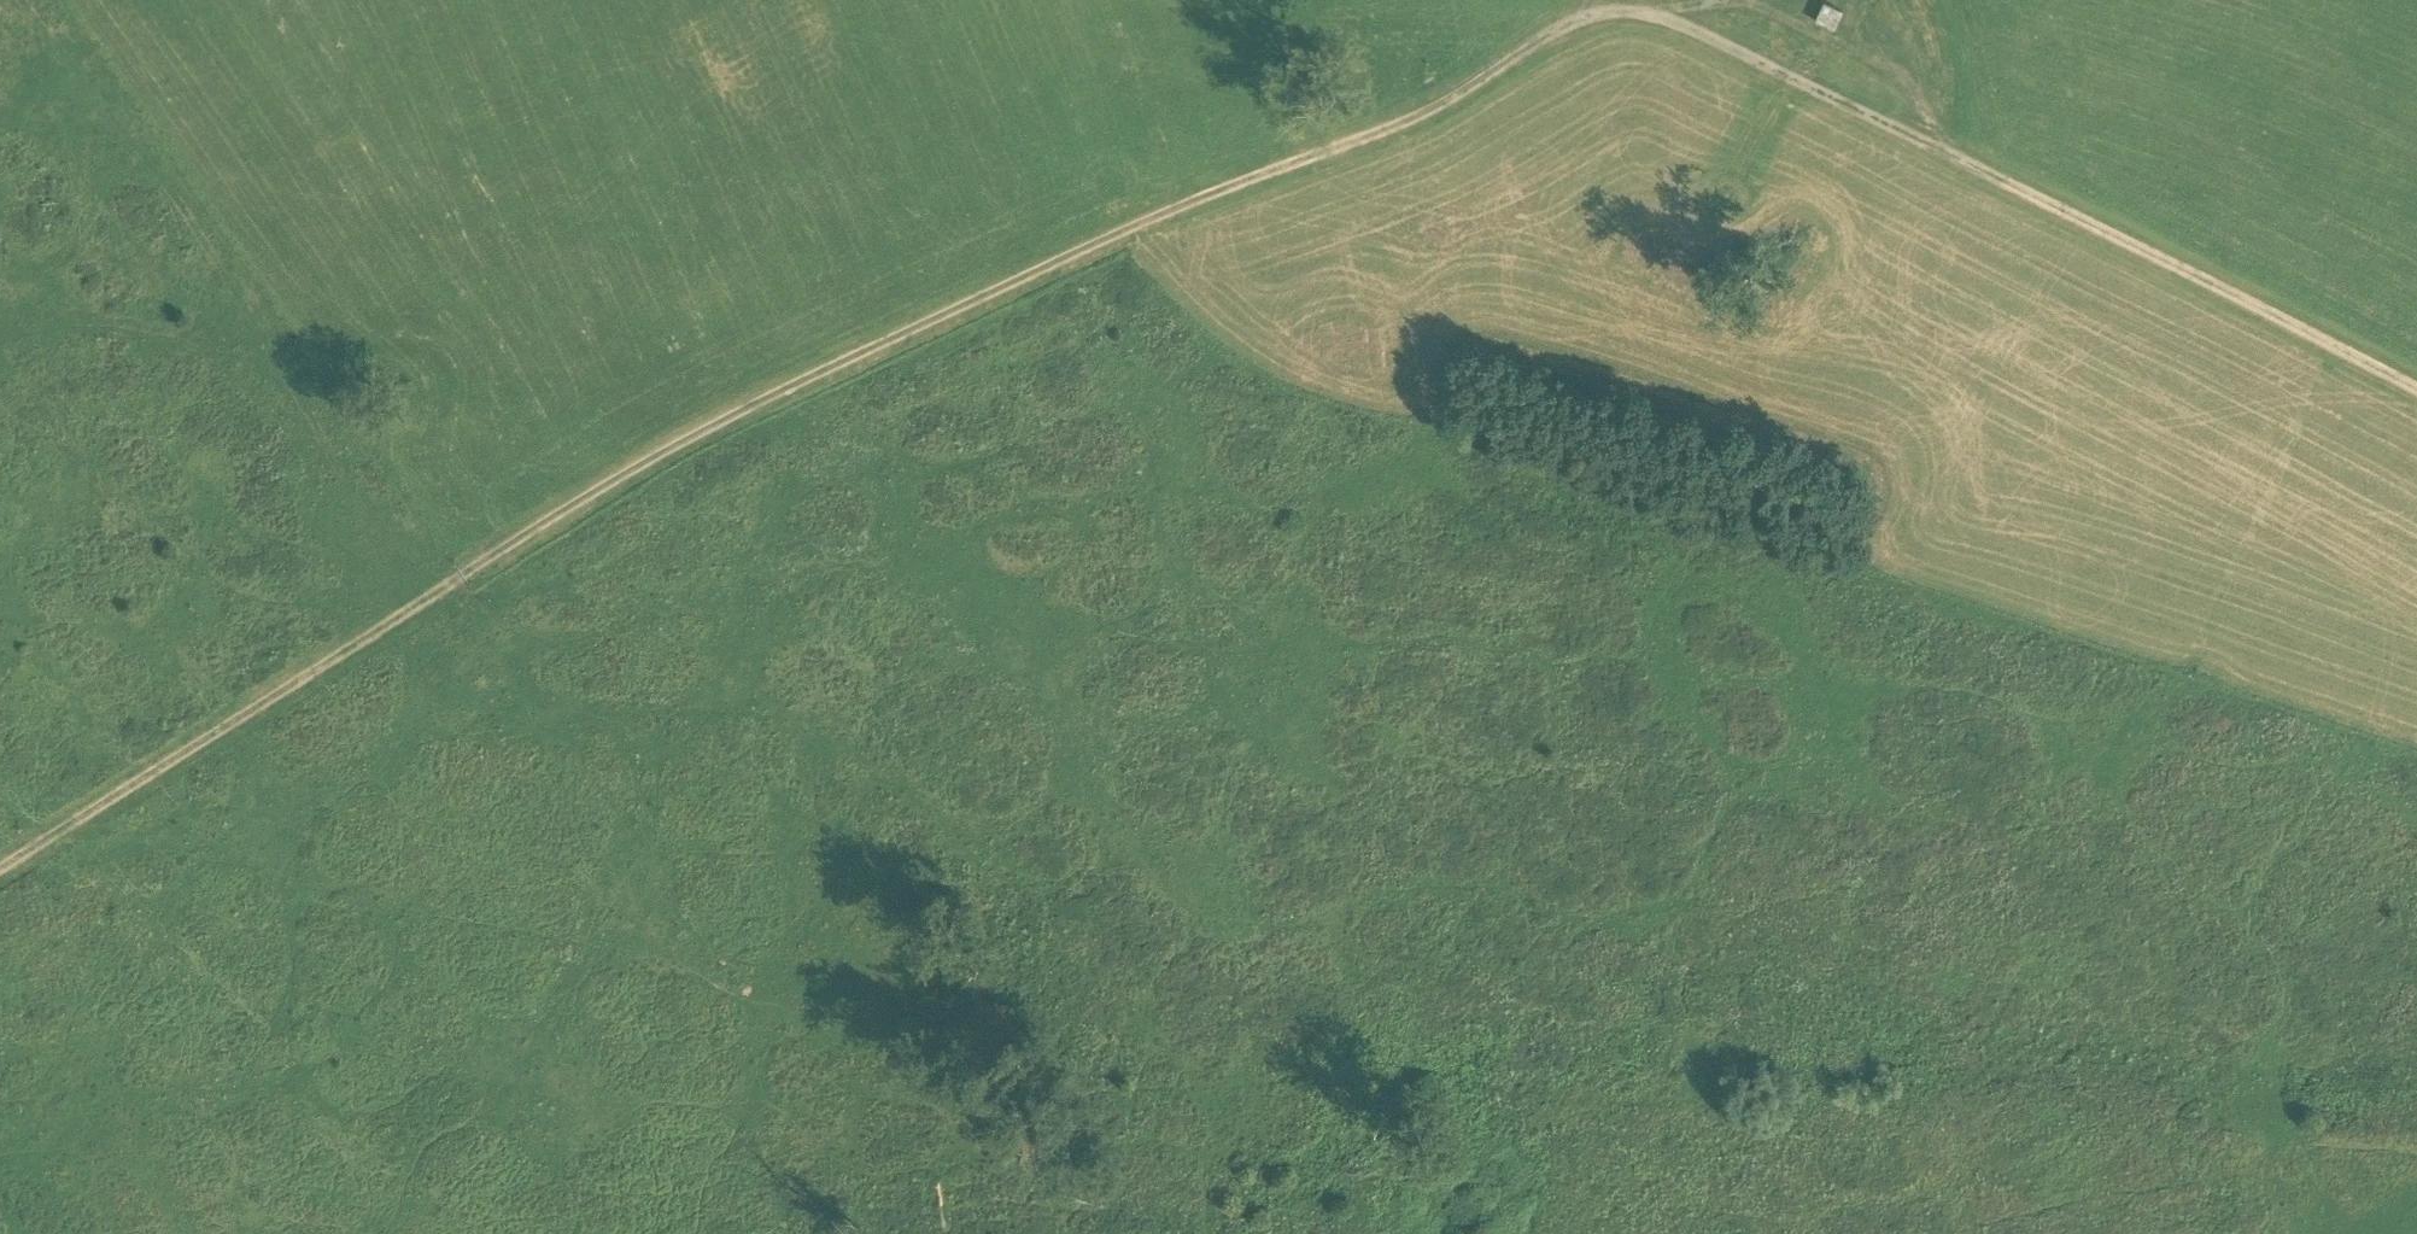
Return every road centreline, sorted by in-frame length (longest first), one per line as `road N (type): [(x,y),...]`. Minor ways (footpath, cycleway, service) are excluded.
road 1 (track): [(0,872),(641,465),(1104,238),(1404,121),(1581,20),(1623,11),(1662,20),(2416,390)]
road 2 (track): [(1939,153),(1918,81),(1740,1),(1662,20)]

